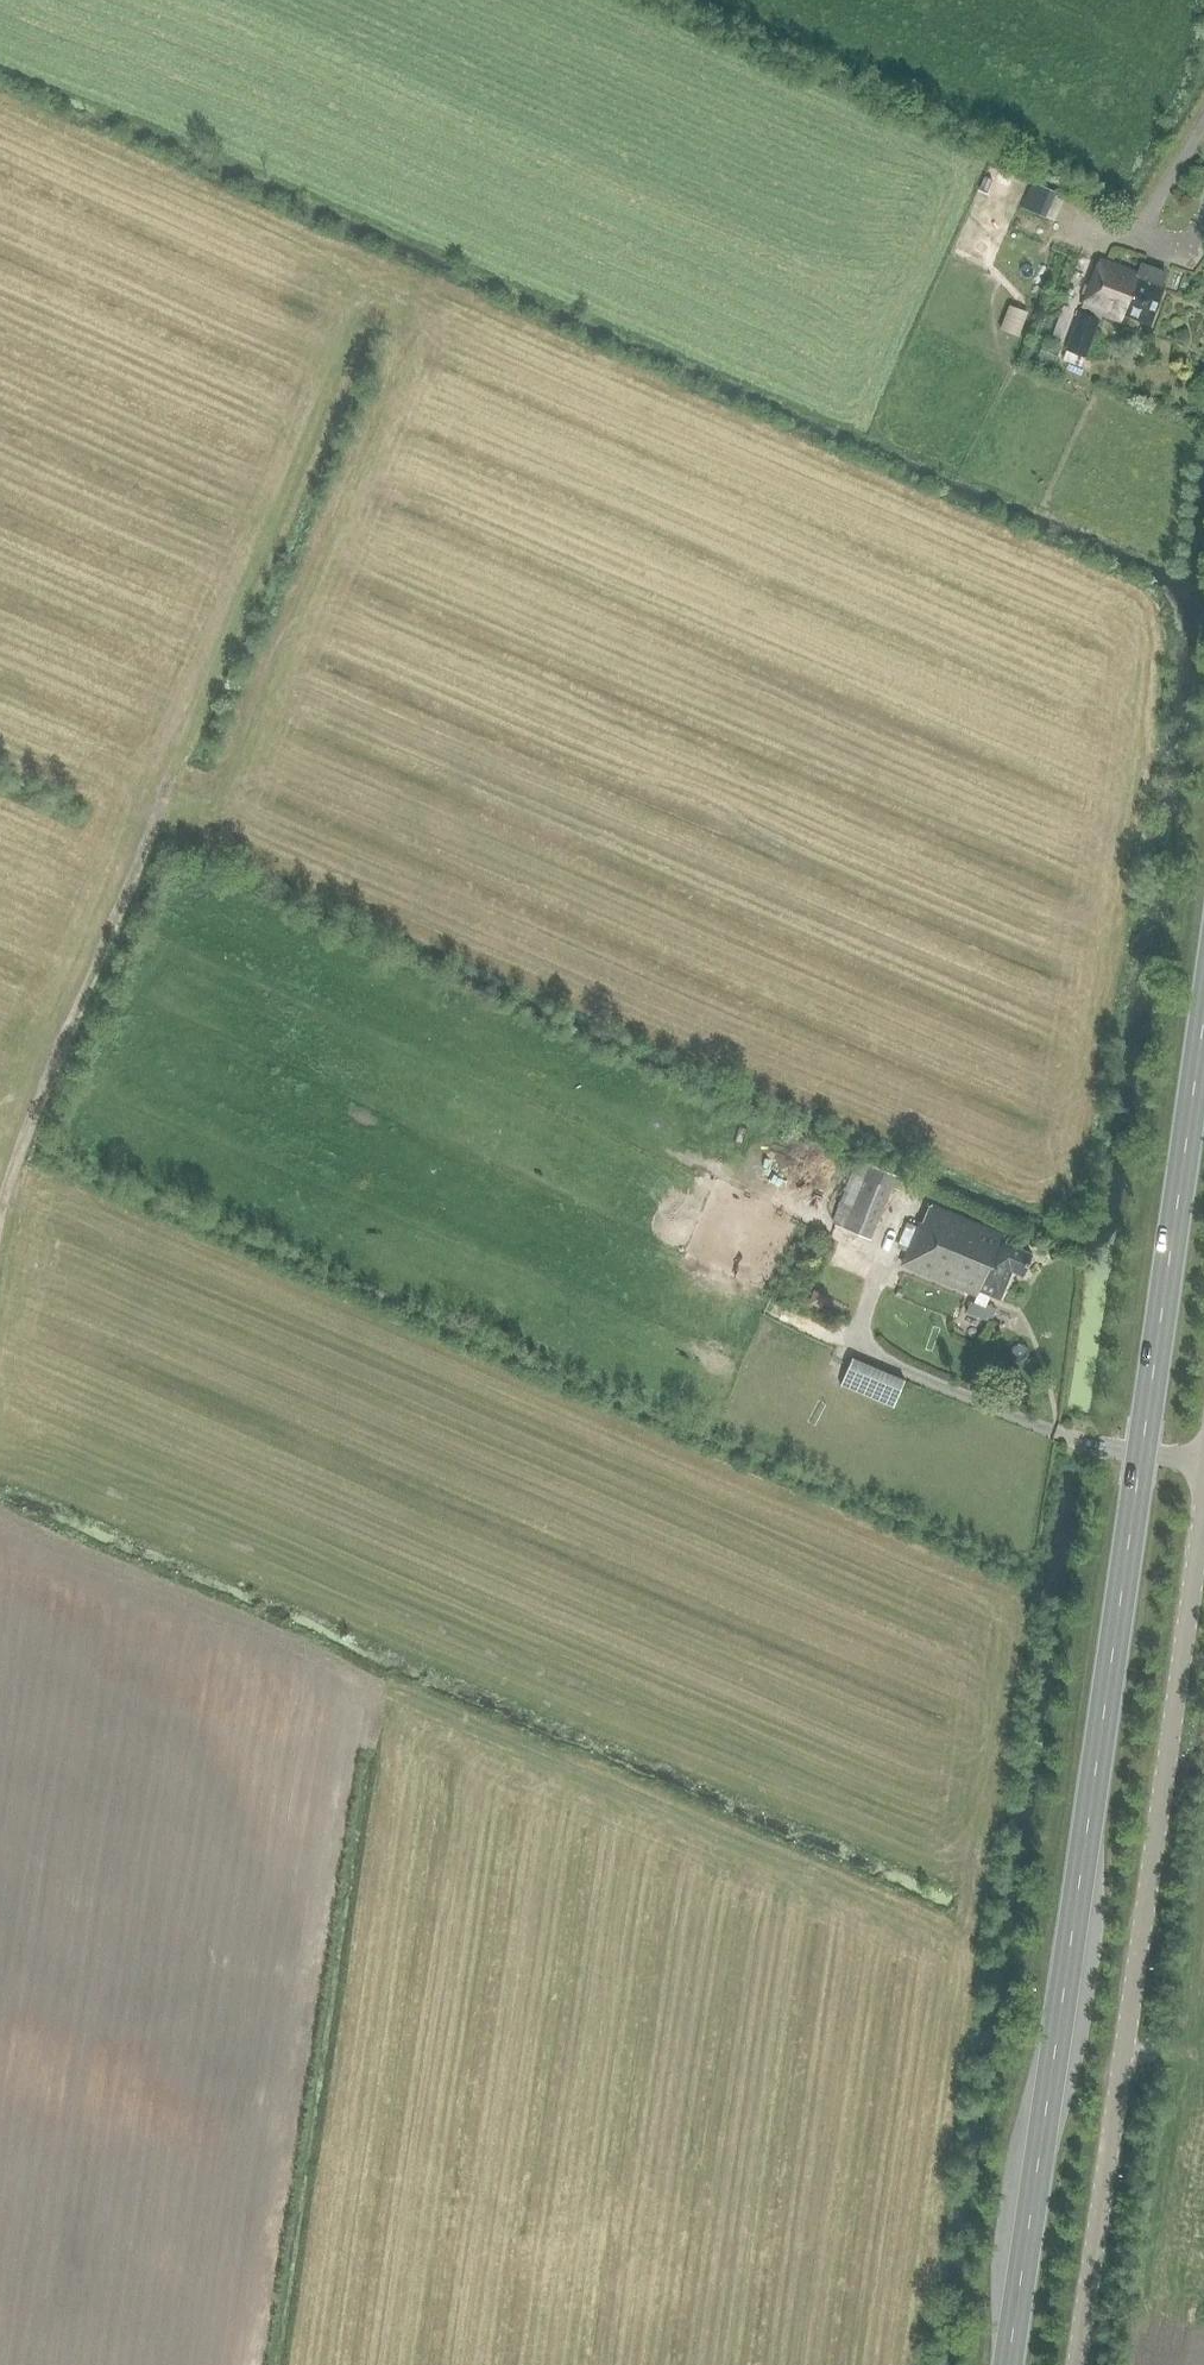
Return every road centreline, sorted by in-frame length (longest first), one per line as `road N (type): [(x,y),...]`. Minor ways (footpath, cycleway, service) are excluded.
road 1 (primary): [(1007,2364),(1203,1015)]
road 2 (unclassified): [(1075,2364),(1203,1515)]

